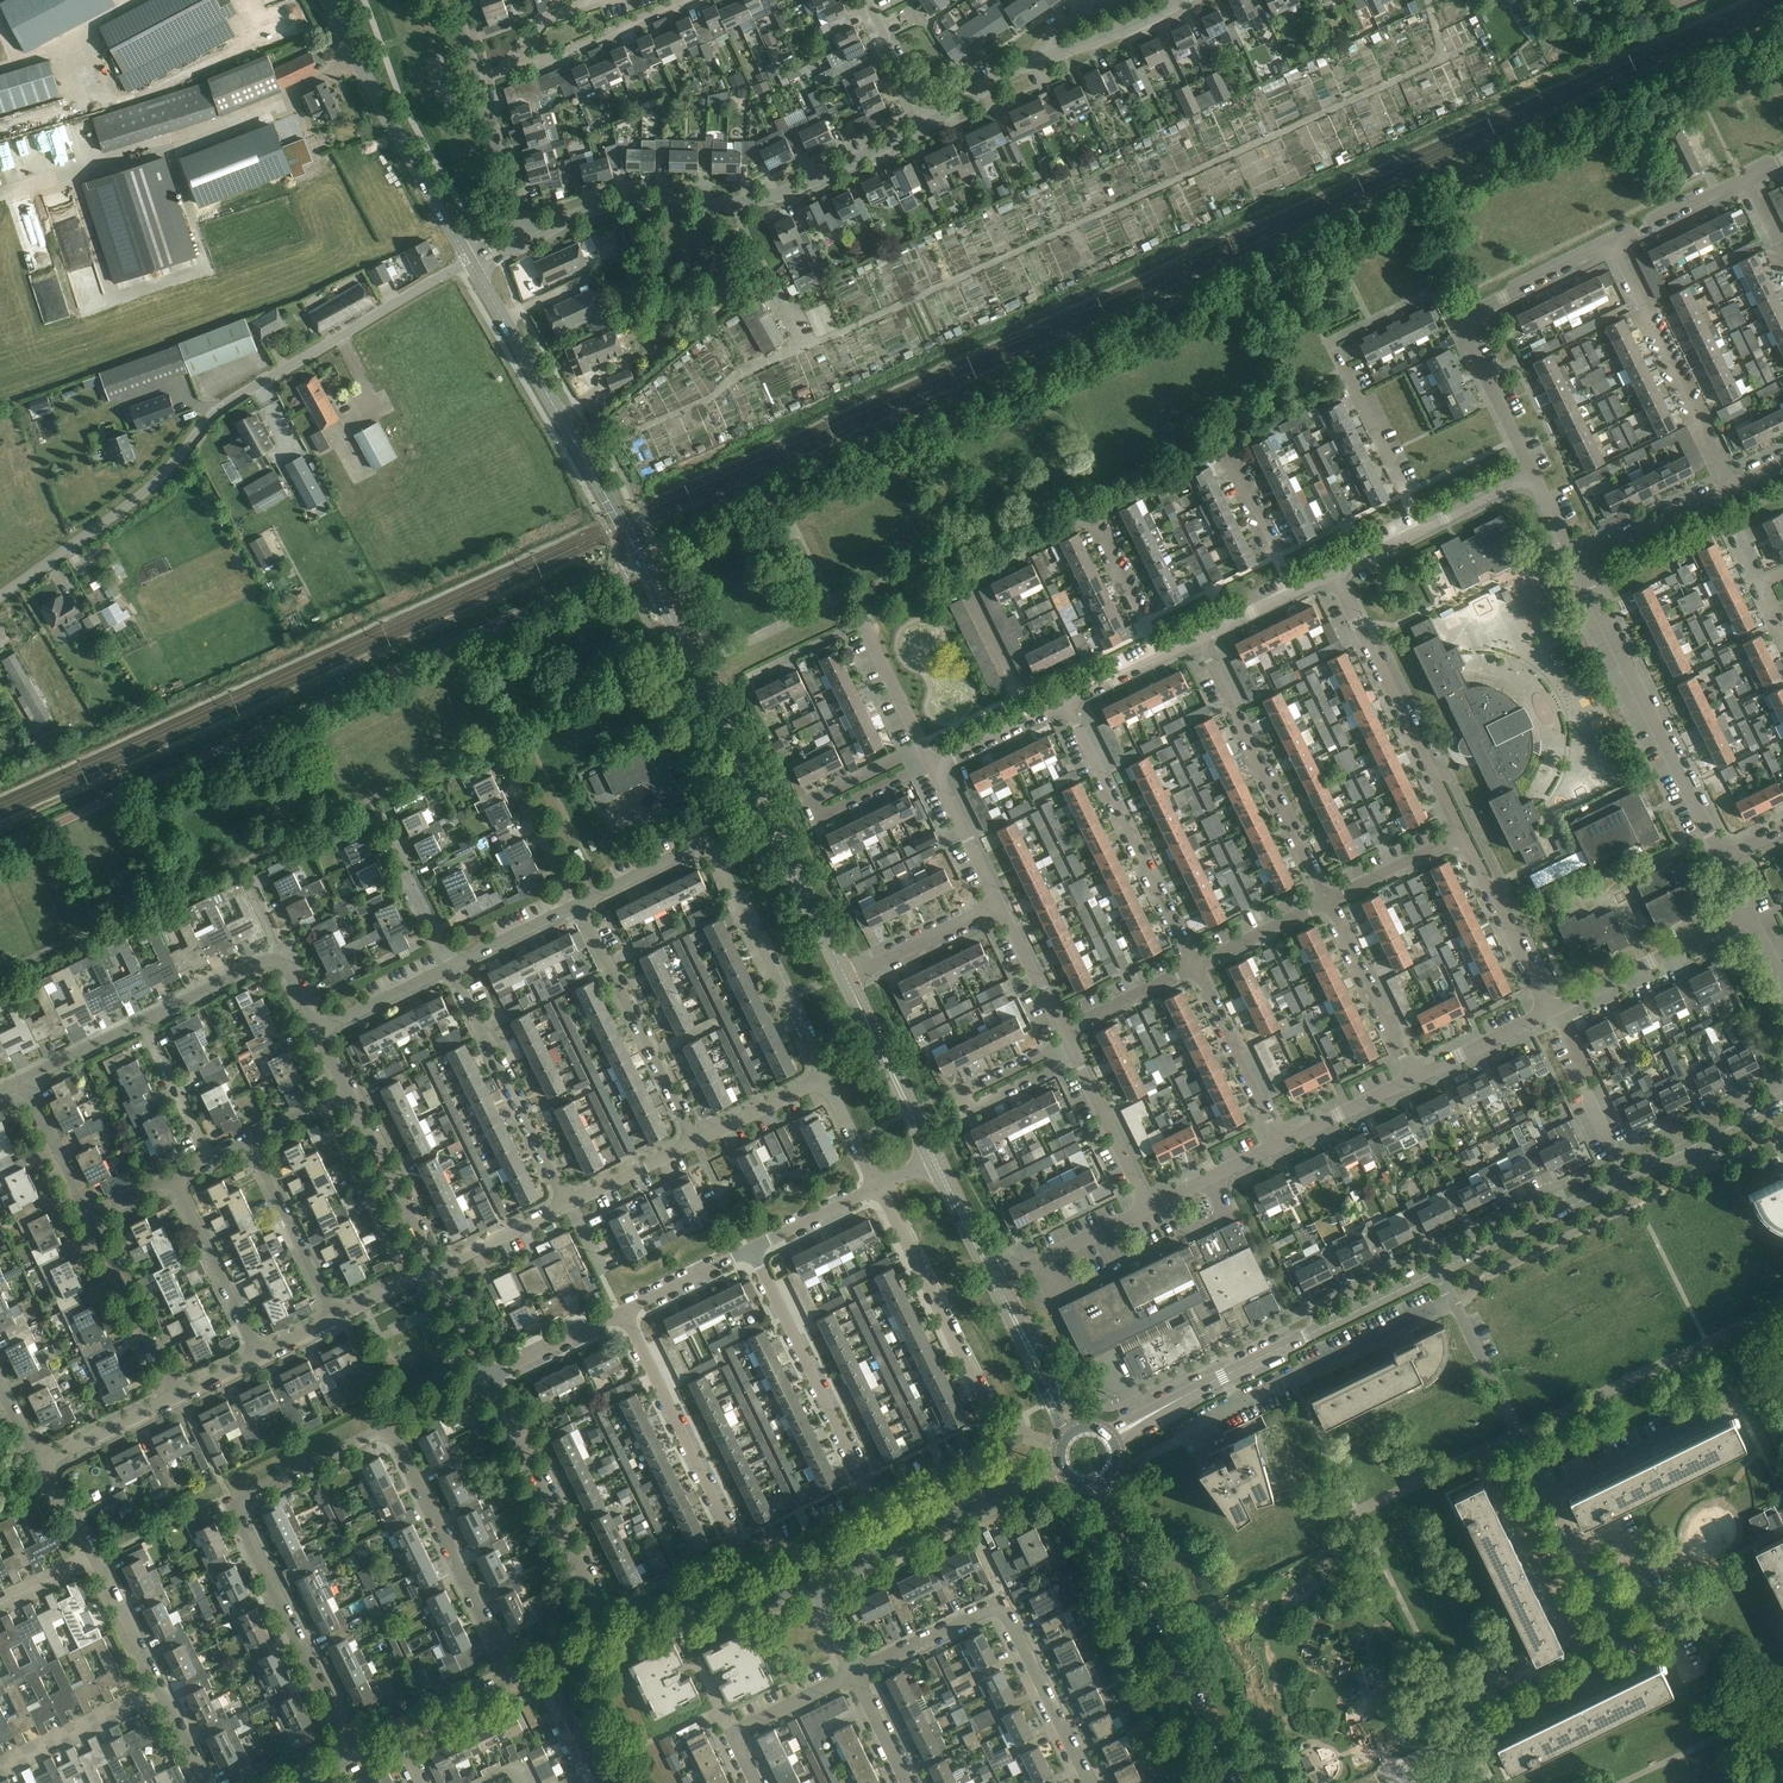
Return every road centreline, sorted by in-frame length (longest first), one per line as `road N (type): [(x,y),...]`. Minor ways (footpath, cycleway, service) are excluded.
road 1 (unclassified): [(0,849),(641,558)]
road 2 (unclassified): [(0,596),(145,492),(230,401),(470,262)]
road 3 (tertiary): [(845,976),(641,558)]
road 4 (residential): [(355,1756),(235,1507),(389,1426)]
road 5 (unclassified): [(525,240),(592,209),(759,201),(928,124)]
road 6 (residential): [(623,1312),(746,1560),(763,1560),(876,1503)]
road 7 (residential): [(876,1503),(998,1439),(879,1186)]
road 8 (tertiary): [(641,558),(470,262)]
road 9 (residential): [(1532,475),(1461,324),(1614,241)]
road 10 (unclassified): [(1721,859),(1575,563)]
road 11 (tertiary): [(1438,1271),(1154,1412)]
road 12 (tertiary): [(470,262),(328,0)]
road 13 (residential): [(1194,966),(1067,702)]
road 14 (residential): [(1327,900),(1200,637)]
road 15 (residential): [(1462,834),(1334,572)]
road 16 (residential): [(876,1503),(749,1248)]
road 17 (residential): [(611,1631),(489,1377)]
road 18 (residential): [(513,1678),(389,1426)]
road 19 (residential): [(1732,488),(1614,241)]
road 20 (residential): [(931,762),(816,817),(809,802),(923,747)]
road 21 (residential): [(748,676),(862,619),(923,747)]
road 22 (residential): [(825,1078),(716,856),(701,845)]
road 23 (residential): [(695,1142),(577,904)]
road 24 (residential): [(566,1203),(452,965)]
road 25 (residential): [(1074,1056),(968,1109),(961,1096),(1067,1042)]
road 26 (residential): [(1438,1271),(1549,1491)]
road 27 (residential): [(1549,1491),(1511,1508),(1598,1683)]
road 28 (tertiary): [(1239,1782),(1141,1578)]
road 29 (unclassified): [(1550,1011),(1748,913)]
road 30 (tertiary): [(1628,1179),(1438,1271)]
road 31 (residential): [(1032,719),(965,585),(1020,559)]
road 32 (unclassified): [(611,1631),(814,1589)]
road 33 (tertiary): [(934,1160),(845,976)]
road 34 (residential): [(1422,529),(1332,347)]
road 35 (residential): [(1549,1491),(1728,1403)]
road 36 (residential): [(1416,1078),(1327,900)]
road 37 (residential): [(1087,1782),(1001,1603)]
road 38 (residential): [(1284,1143),(1194,966)]
road 39 (residential): [(1550,1011),(1462,834)]
road 40 (residential): [(336,1318),(250,1141)]
road 41 (residential): [(434,1269),(349,1092)]
road 42 (residential): [(259,1355),(170,1180)]
road 43 (residential): [(179,1395),(92,1219)]
road 44 (residential): [(758,1782),(733,1732),(854,1674)]
road 45 (residential): [(506,68),(562,55),(682,0)]
road 46 (residential): [(0,1763),(163,1684)]
road 47 (unclassified): [(1575,563),(1732,488)]
road 48 (tertiary): [(1782,1101),(1628,1179)]
road 49 (residential): [(1577,1549),(1617,1530),(1673,1644)]
road 50 (residential): [(845,976),(1001,906)]
road 51 (unclassified): [(814,1589),(967,1515)]
road 52 (residential): [(1074,1056),(1148,1209)]
road 53 (residential): [(525,240),(474,78)]
road 54 (residential): [(452,965),(379,812)]
road 55 (unclassified): [(997,1283),(1148,1209)]
road 56 (residential): [(577,904),(499,756)]
road 57 (residential): [(854,1674),(1001,1603)]
road 58 (unclassified): [(1033,62),(1132,28),(1180,0)]
road 59 (residential): [(38,1462),(179,1395)]
road 60 (residential): [(92,1219),(23,1079)]
road 61 (residential): [(211,1161),(143,1021)]
road 62 (residential): [(933,767),(1001,906)]
road 63 (residential): [(1293,592),(1227,456)]
road 64 (unclassified): [(1148,1209),(1284,1143)]
road 65 (residential): [(1327,900),(1462,834)]
road 66 (residential): [(317,1030),(452,965)]
road 67 (unclassified): [(1416,1078),(1550,1011)]
road 68 (residential): [(489,1377),(623,1312)]
road 69 (residential): [(1194,966),(1327,900)]
road 70 (residential): [(434,1269),(566,1203)]
road 71 (residential): [(1062,1031),(1194,966)]
road 72 (unclassified): [(1284,1143),(1416,1078)]
road 73 (residential): [(1158,658),(1092,527)]
road 74 (residential): [(143,1021),(276,960)]
road 75 (residential): [(163,1684),(94,1556)]
road 76 (residential): [(695,1142),(825,1078)]
road 77 (residential): [(749,1248),(879,1186)]
road 78 (residential): [(1614,241),(1743,179)]
road 79 (residential): [(623,1312),(749,1248)]
road 80 (residential): [(452,965),(577,904)]
road 81 (residential): [(1001,906),(1062,1031)]
road 82 (residential): [(928,124),(866,0)]
road 83 (tertiary): [(997,1283),(934,1160)]
road 84 (residential): [(577,904),(701,845)]
road 85 (residential): [(571,1201),(695,1142)]
road 86 (residential): [(23,1079),(143,1021)]
road 87 (residential): [(1636,1664),(1577,1549)]
road 88 (unclassified): [(398,1735),(513,1678)]
road 89 (residential): [(1422,529),(1532,475)]
road 90 (unclassified): [(928,124),(1033,62)]
road 91 (residential): [(1598,1683),(1487,1733)]
road 92 (residential): [(601,0),(543,21),(506,68)]
road 93 (residential): [(489,1377),(434,1269)]
road 94 (residential): [(879,1186),(825,1078)]
road 95 (residential): [(906,1782),(854,1674)]

